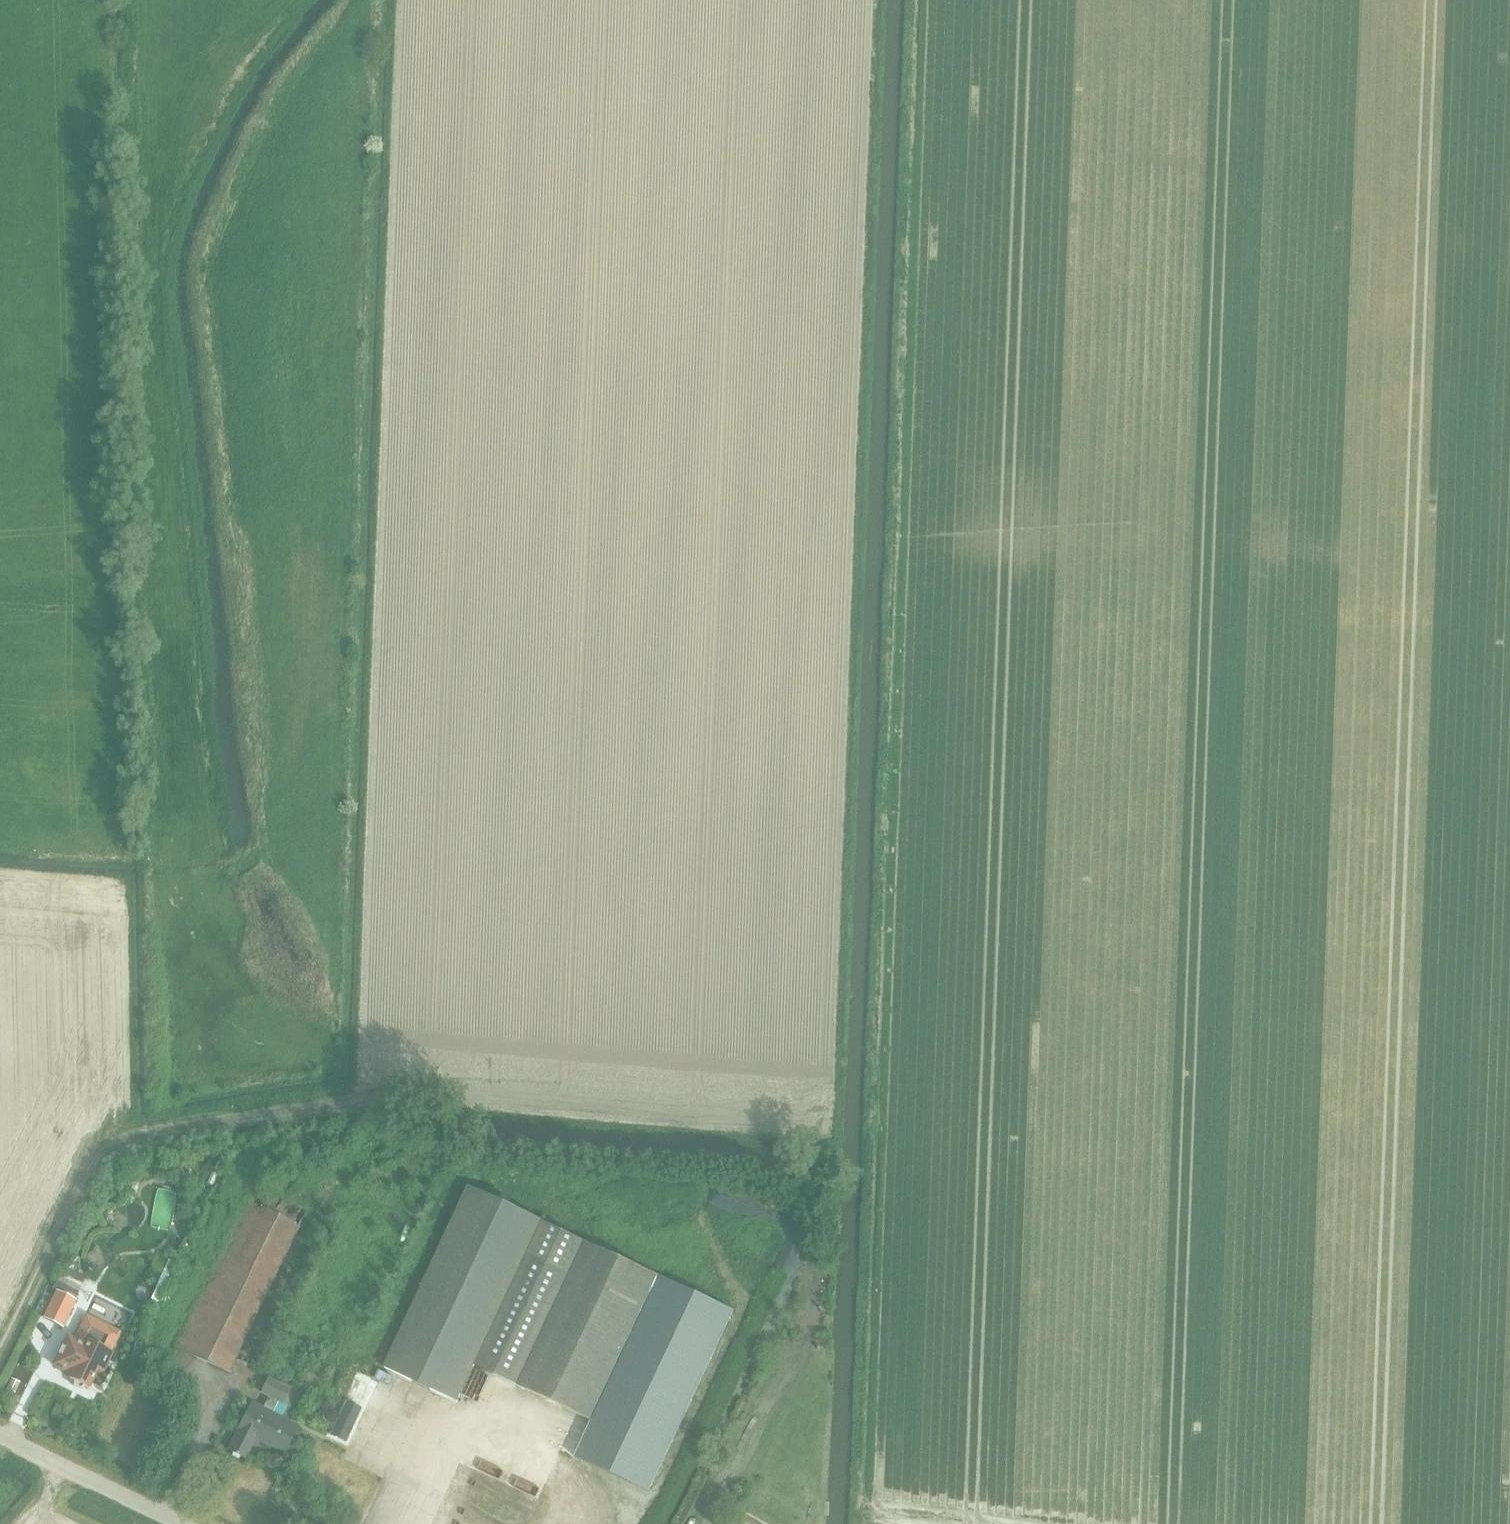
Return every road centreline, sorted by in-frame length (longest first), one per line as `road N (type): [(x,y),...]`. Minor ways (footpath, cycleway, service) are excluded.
road 1 (unclassified): [(181,1523),(0,1436)]

